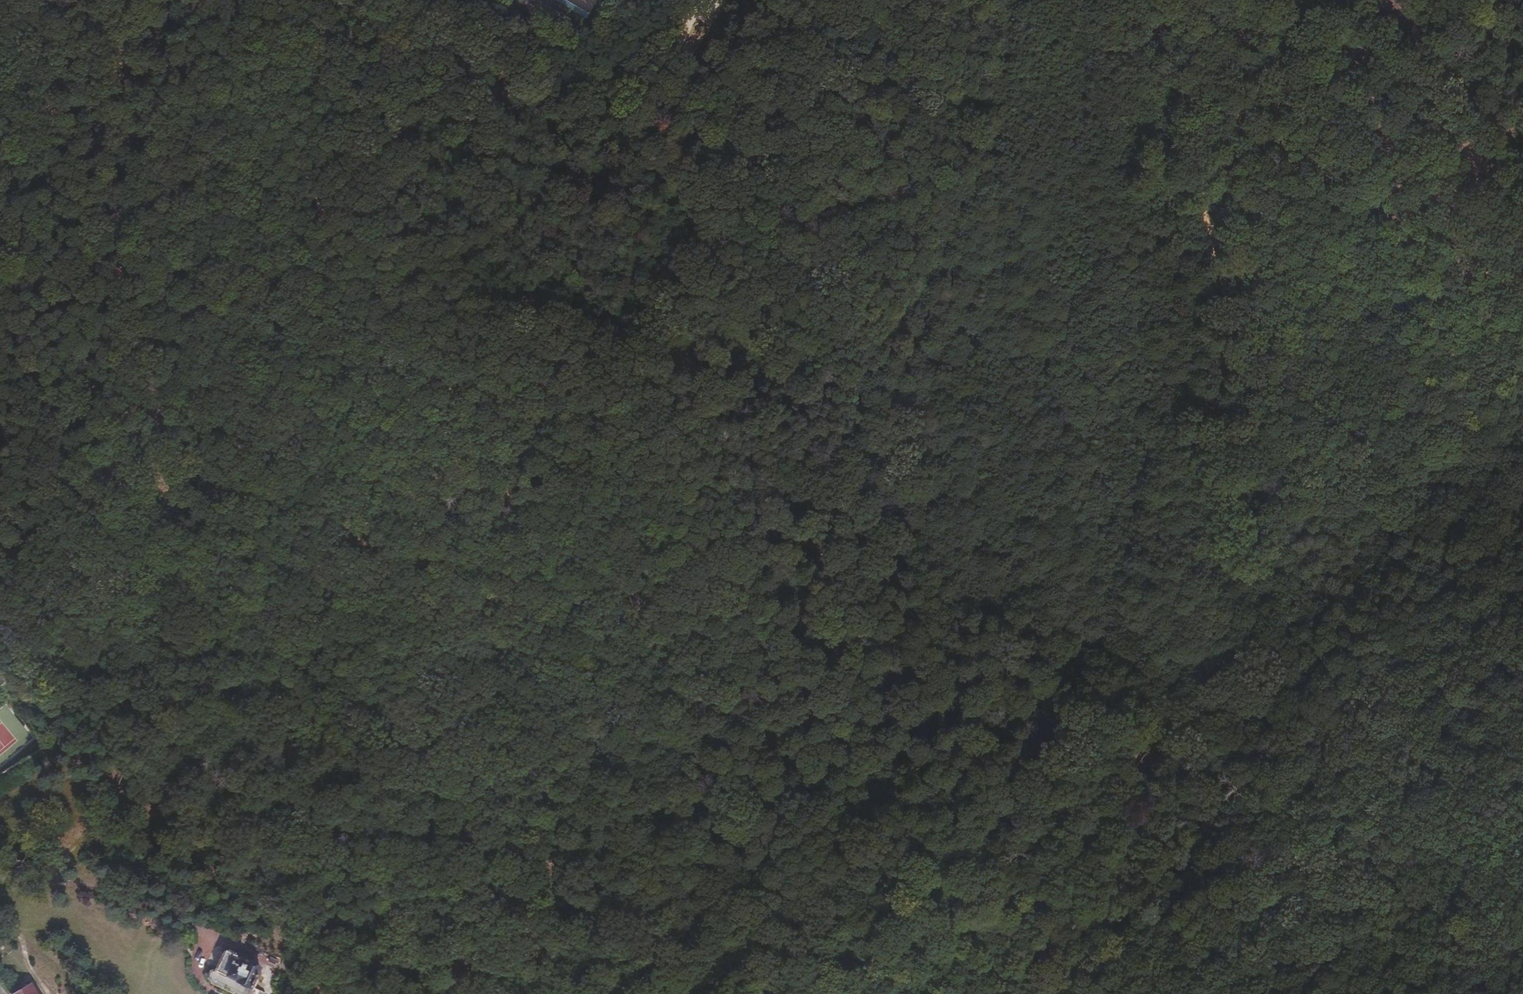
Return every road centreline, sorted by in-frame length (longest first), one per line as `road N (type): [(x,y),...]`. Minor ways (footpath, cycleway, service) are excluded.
road 1 (unclassified): [(1383,0),(1493,125)]

